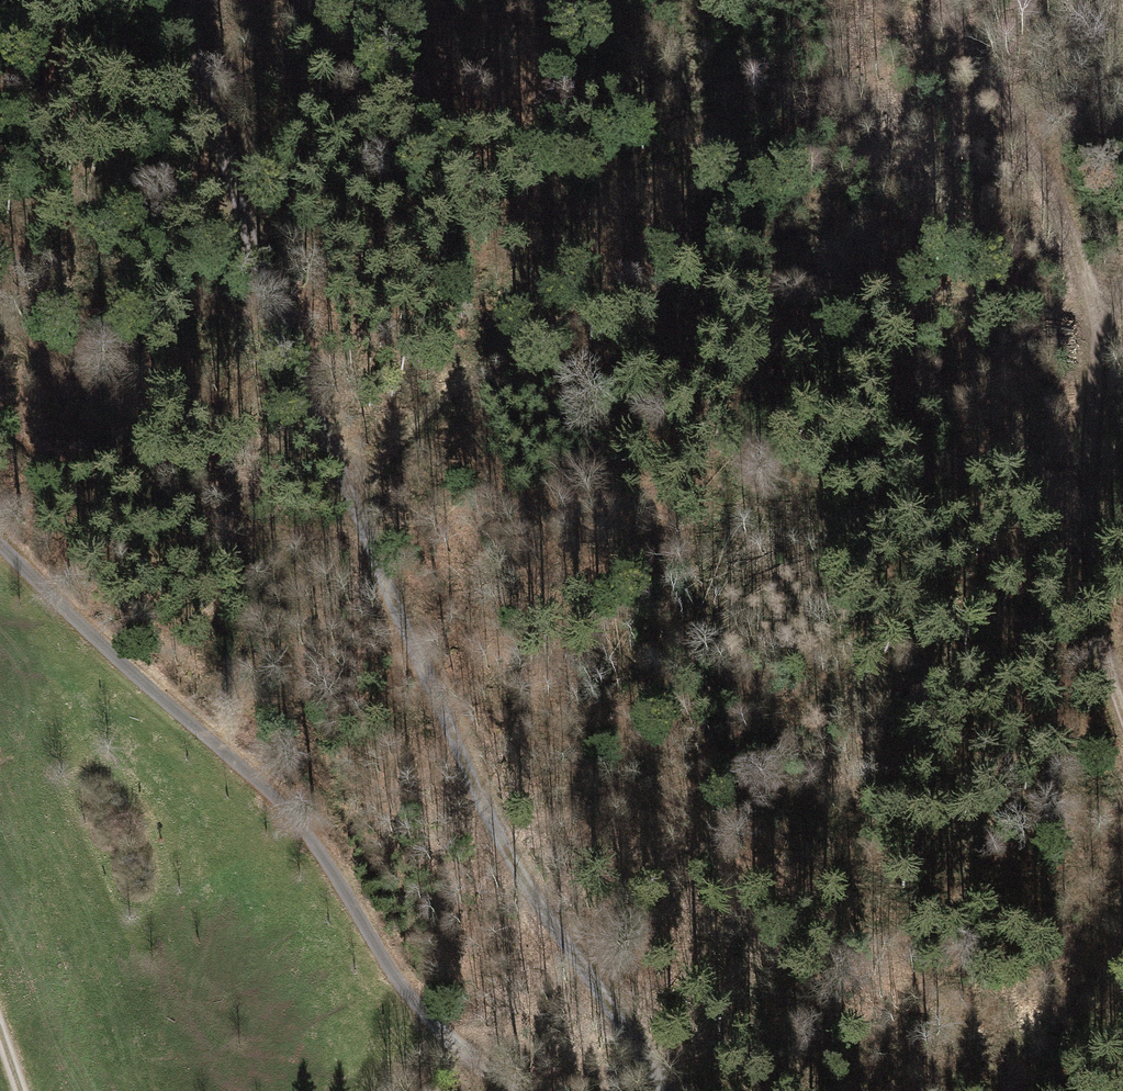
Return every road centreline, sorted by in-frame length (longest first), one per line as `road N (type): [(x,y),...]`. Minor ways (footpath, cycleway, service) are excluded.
road 1 (track): [(1107,333),(1065,309),(681,282),(596,305),(464,382),(347,502),(277,528),(211,516),(135,470),(0,340)]
road 2 (track): [(669,1090),(550,921),(438,722),(265,300),(180,0)]
road 3 (track): [(0,556),(224,763),(454,1049),(522,1090)]
road 4 (track): [(1122,298),(1093,386),(1092,530),(1122,707)]
road 5 (track): [(1107,333),(1052,197),(936,0)]

